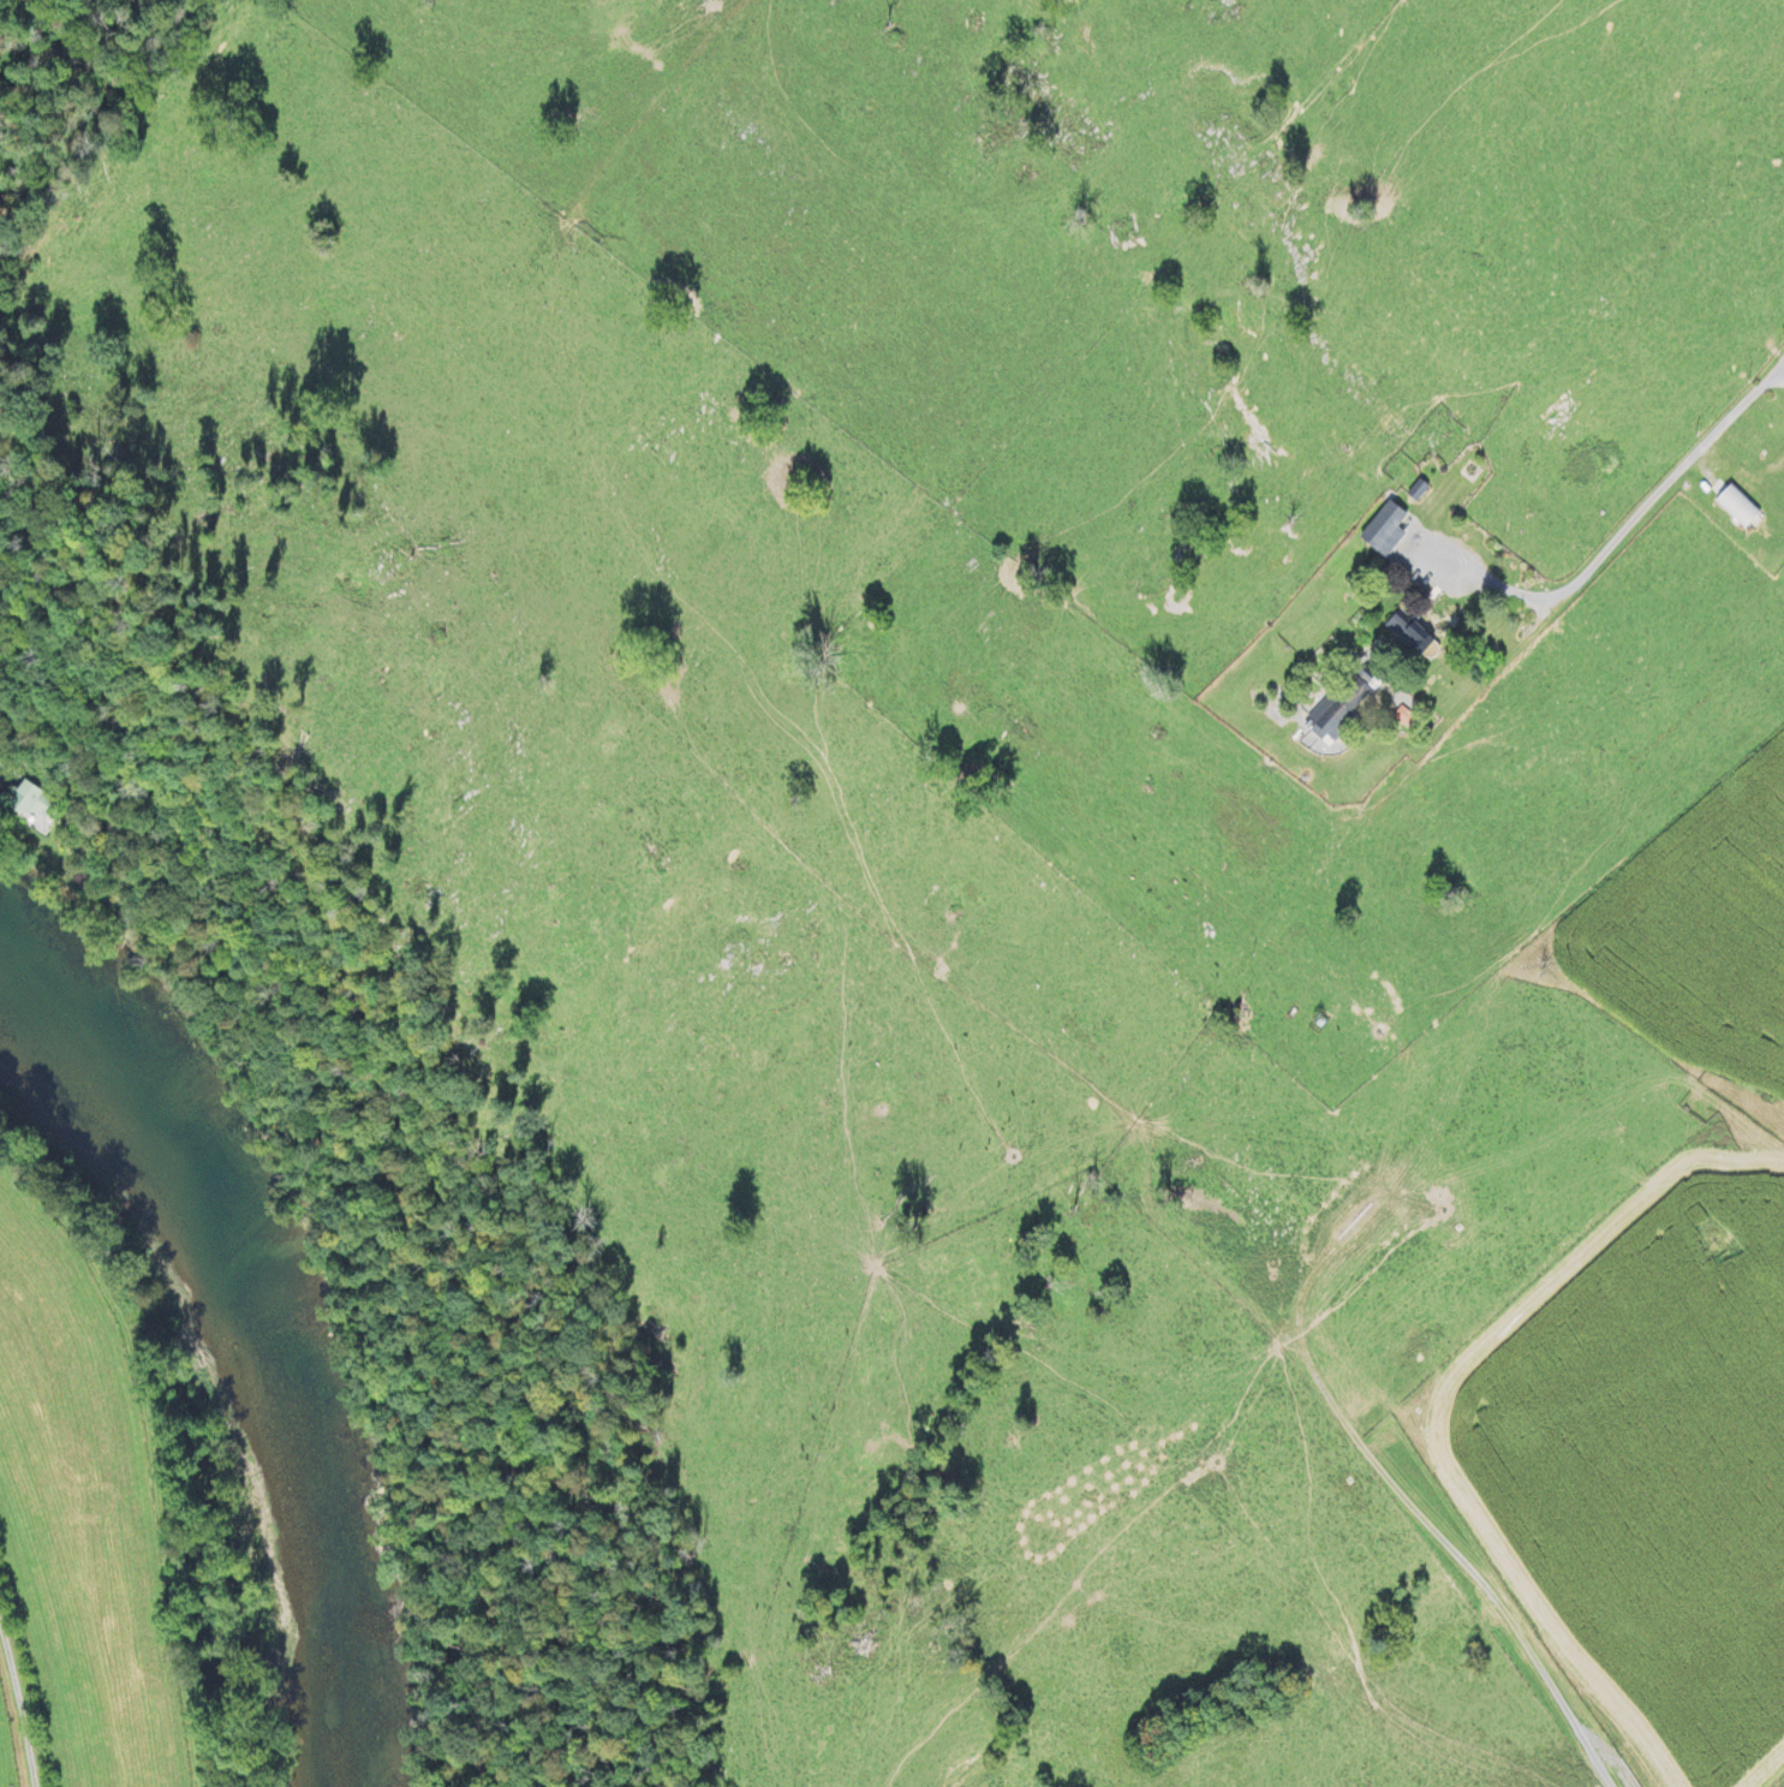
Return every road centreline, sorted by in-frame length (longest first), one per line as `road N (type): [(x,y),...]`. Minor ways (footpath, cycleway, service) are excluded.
road 1 (track): [(761,1786),(764,1675),(823,1559),(1127,1181),(1263,940),(1406,739),(1547,597)]

